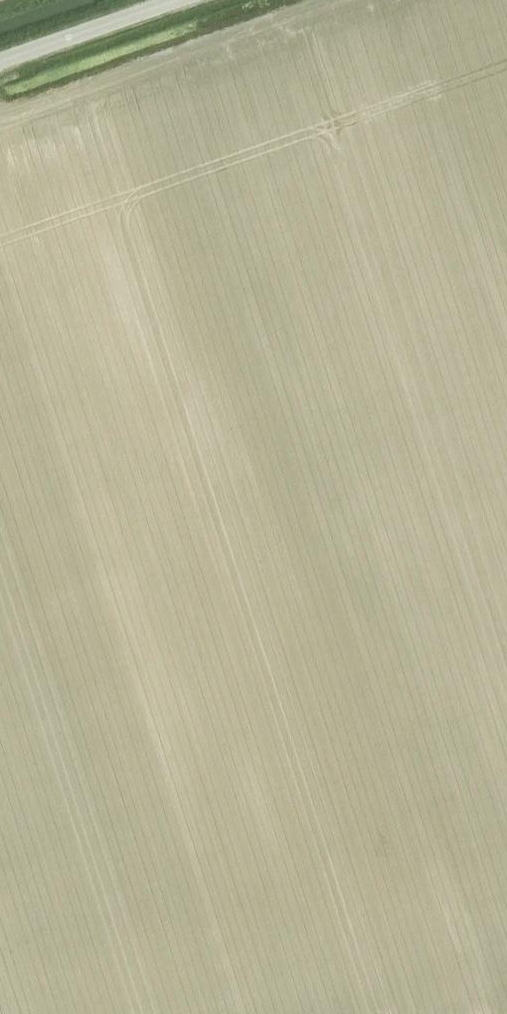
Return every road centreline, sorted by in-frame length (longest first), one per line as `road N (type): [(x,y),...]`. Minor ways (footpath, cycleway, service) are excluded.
road 1 (unclassified): [(0,60),(173,0)]

